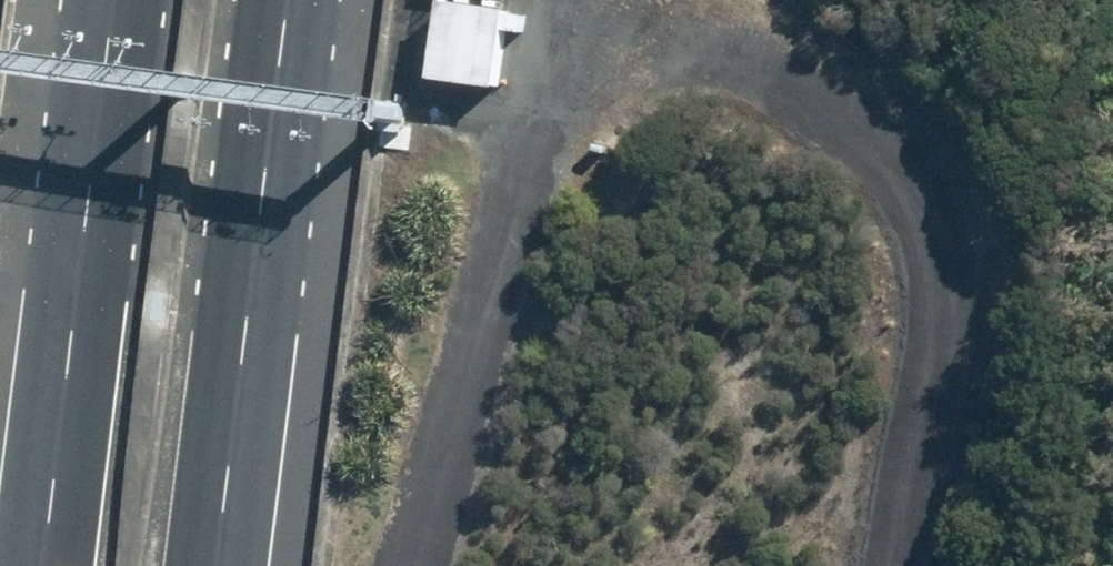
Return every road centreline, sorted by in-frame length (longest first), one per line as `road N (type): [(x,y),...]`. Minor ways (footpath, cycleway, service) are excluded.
road 1 (track): [(431,565),(563,170),(628,82),(786,96),(873,235),(941,434),(921,565)]
road 2 (motorway): [(44,565),(117,0)]
road 3 (motorway): [(286,0),(217,565)]
road 4 (track): [(563,170),(586,0)]

